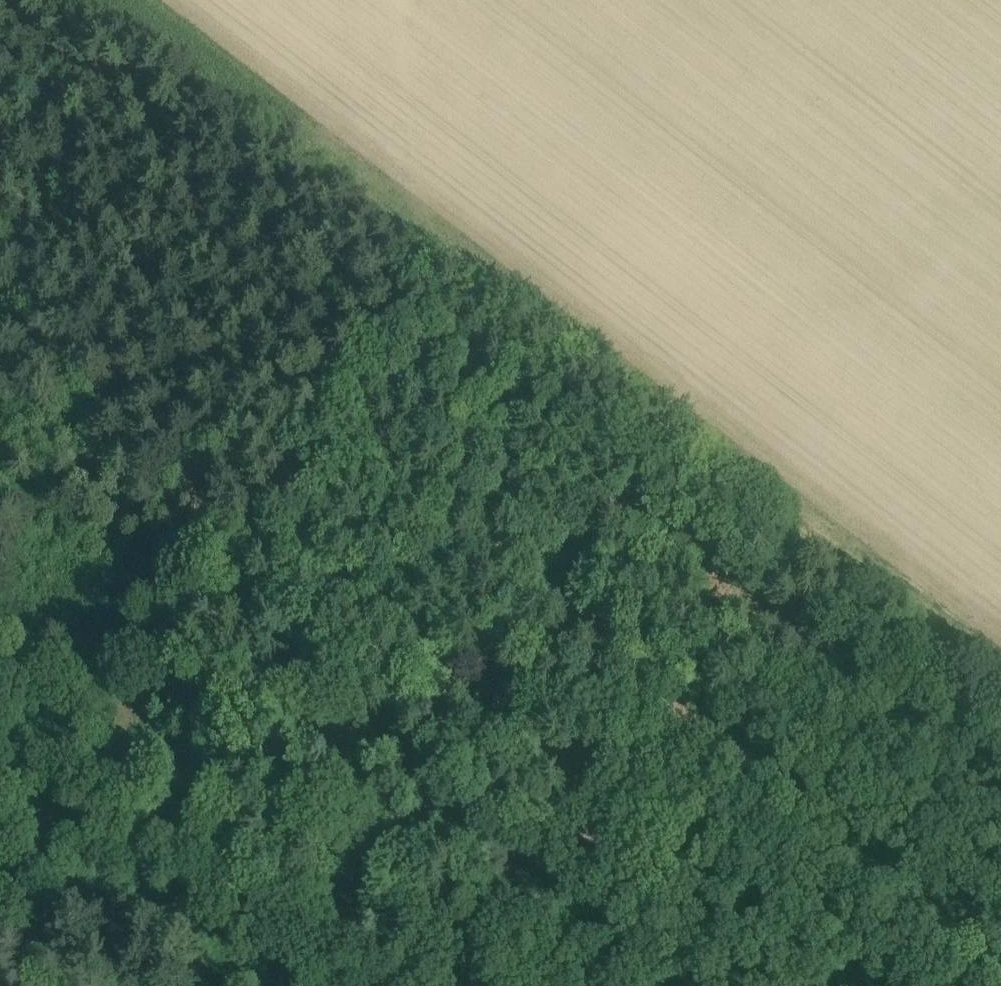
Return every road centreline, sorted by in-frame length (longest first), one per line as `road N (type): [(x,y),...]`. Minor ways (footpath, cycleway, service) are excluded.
road 1 (track): [(449,249),(0,931)]
road 2 (track): [(138,720),(0,630)]

